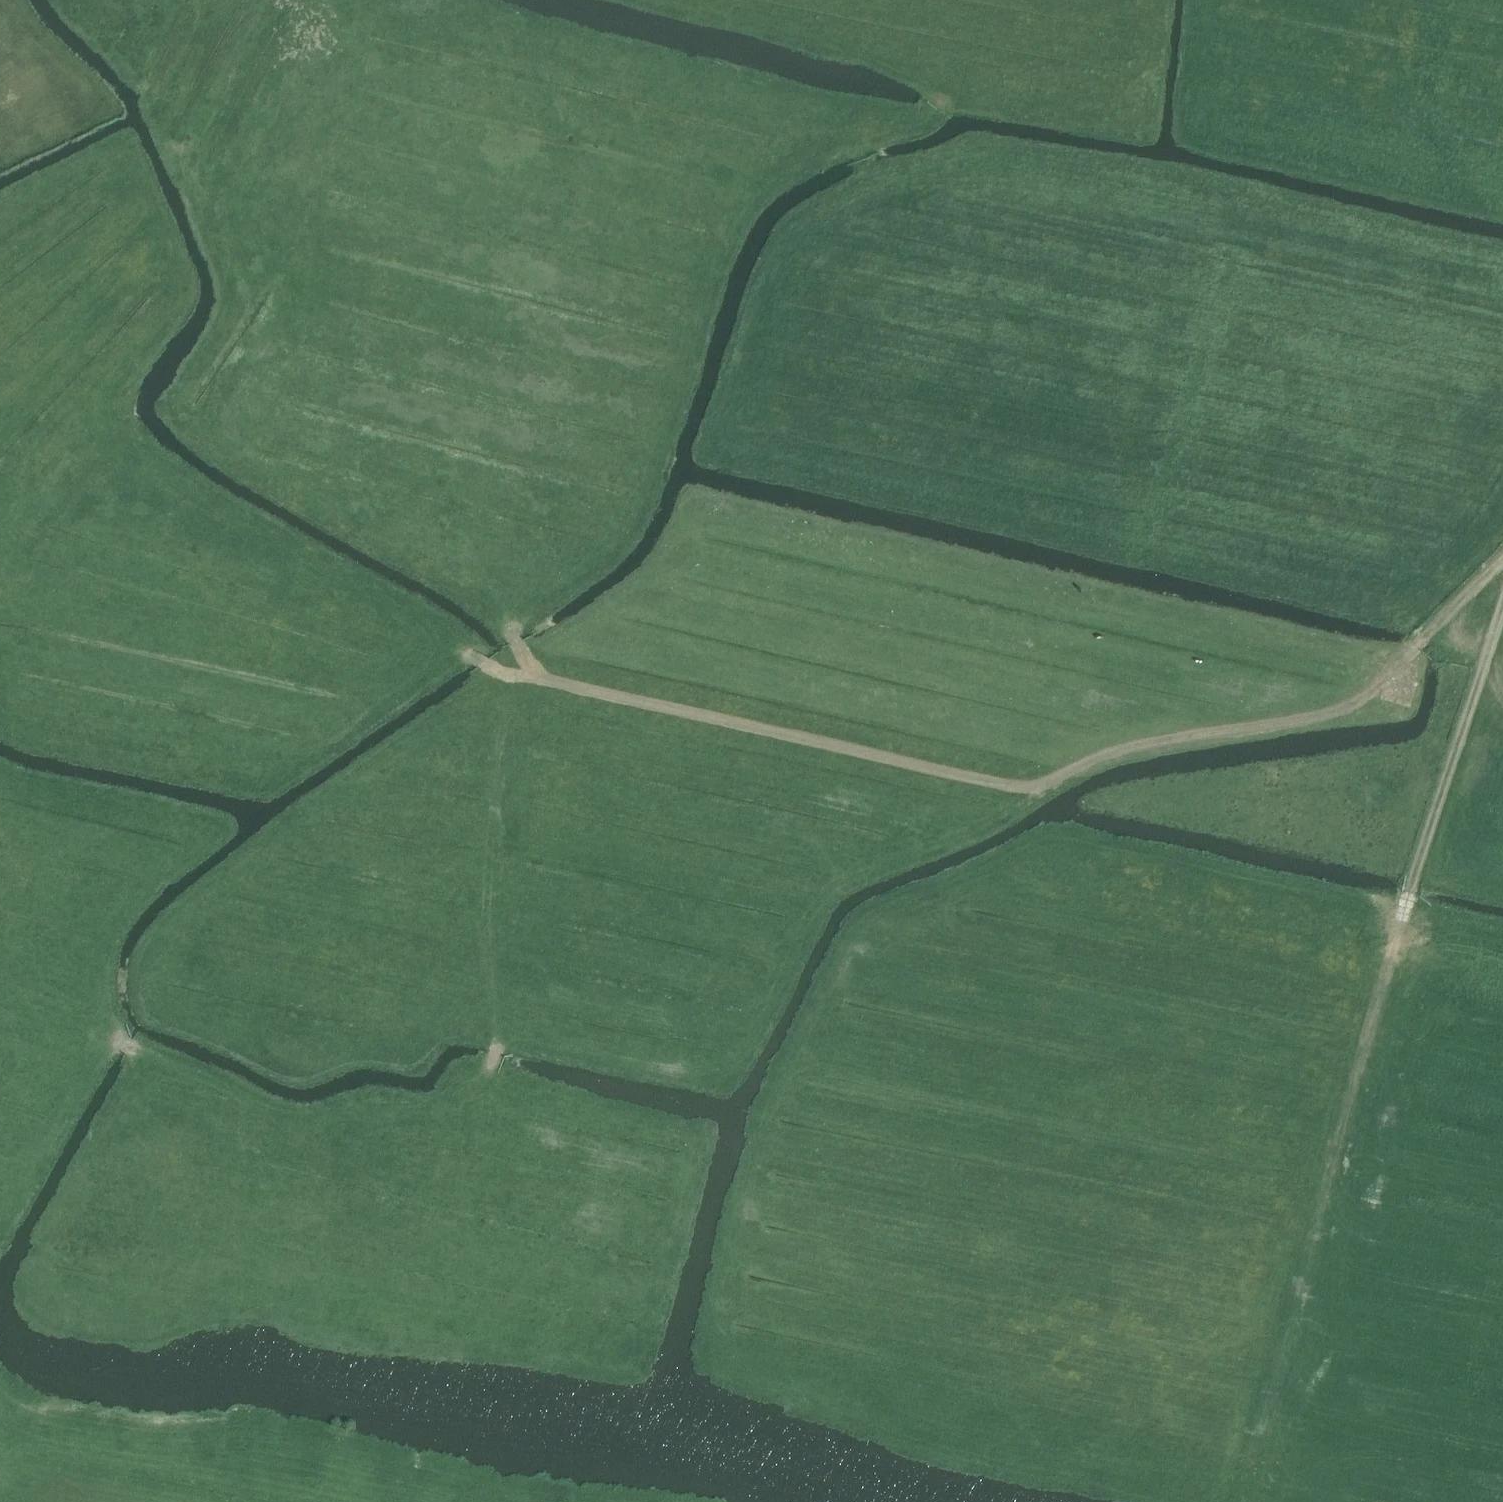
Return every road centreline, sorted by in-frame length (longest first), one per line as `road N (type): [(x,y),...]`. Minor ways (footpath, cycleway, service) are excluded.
road 1 (track): [(1502,564),(1378,688),(1349,706),(1135,747),(1026,786),(480,666),(444,647)]
road 2 (track): [(1502,602),(1386,967)]

